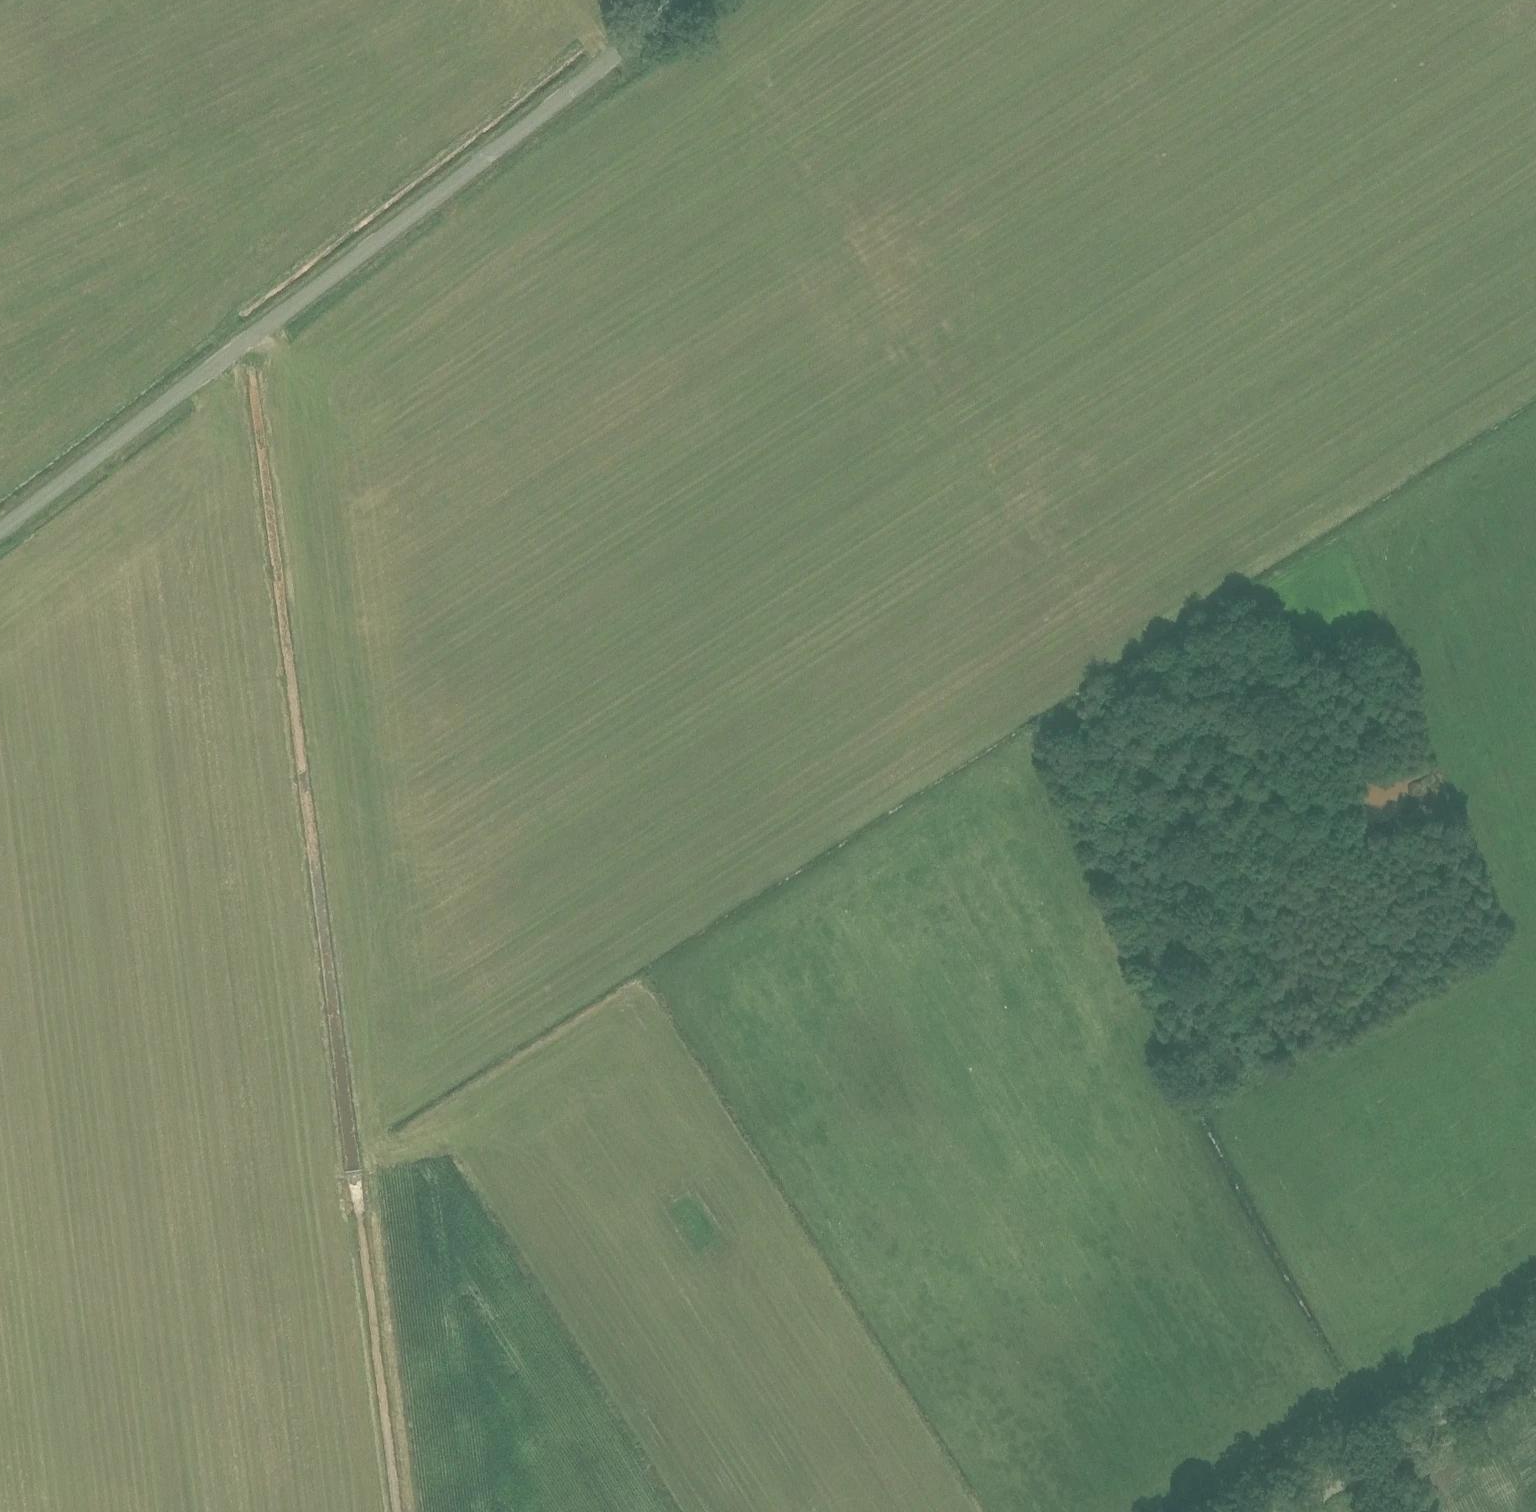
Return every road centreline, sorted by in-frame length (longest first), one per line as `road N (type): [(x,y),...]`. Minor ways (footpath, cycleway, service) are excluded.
road 1 (unclassified): [(0,517),(659,0)]
road 2 (track): [(1535,1350),(1287,1511)]

